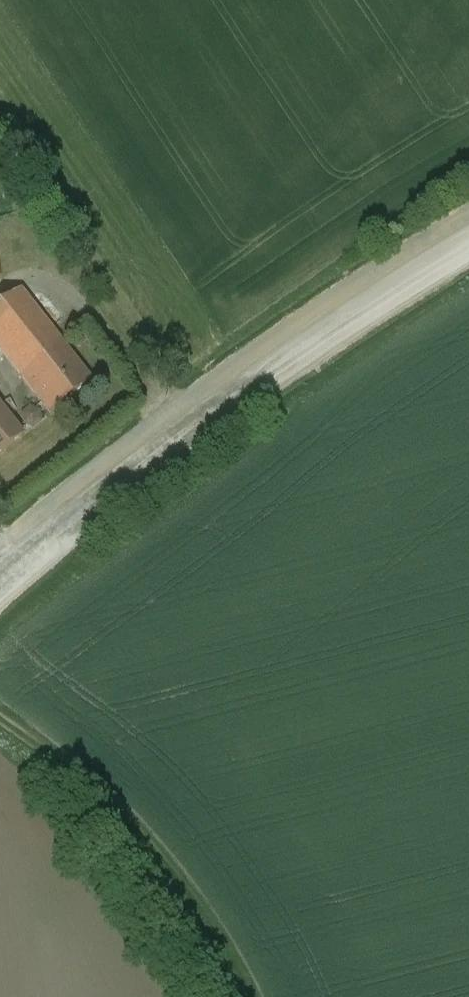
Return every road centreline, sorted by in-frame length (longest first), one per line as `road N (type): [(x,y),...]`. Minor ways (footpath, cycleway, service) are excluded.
road 1 (secondary): [(0,575),(326,324),(468,235)]
road 2 (track): [(0,720),(121,820),(220,952),(243,996)]
road 3 (track): [(0,167),(87,303)]

